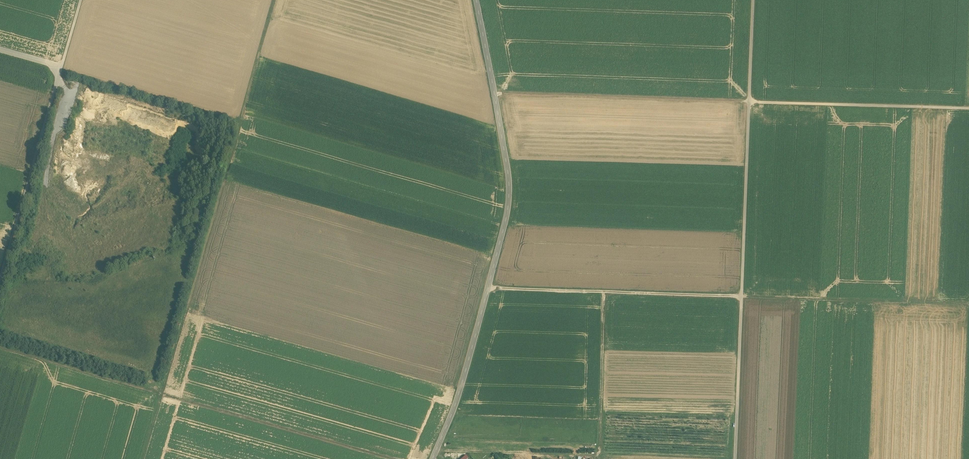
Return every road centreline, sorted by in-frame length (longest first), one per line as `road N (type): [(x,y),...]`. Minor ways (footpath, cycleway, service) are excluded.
road 1 (track): [(496,96),(968,109)]
road 2 (tertiary): [(478,0),(508,210),(433,458)]
road 3 (track): [(735,458),(753,0)]
road 4 (track): [(161,396),(274,0)]
road 5 (track): [(143,458),(161,396),(383,458)]
road 6 (track): [(489,290),(742,295)]
road 7 (track): [(968,303),(742,295)]
road 8 (track): [(61,68),(0,280)]
road 9 (track): [(161,396),(0,349)]
road 10 (track): [(607,295),(602,458)]

